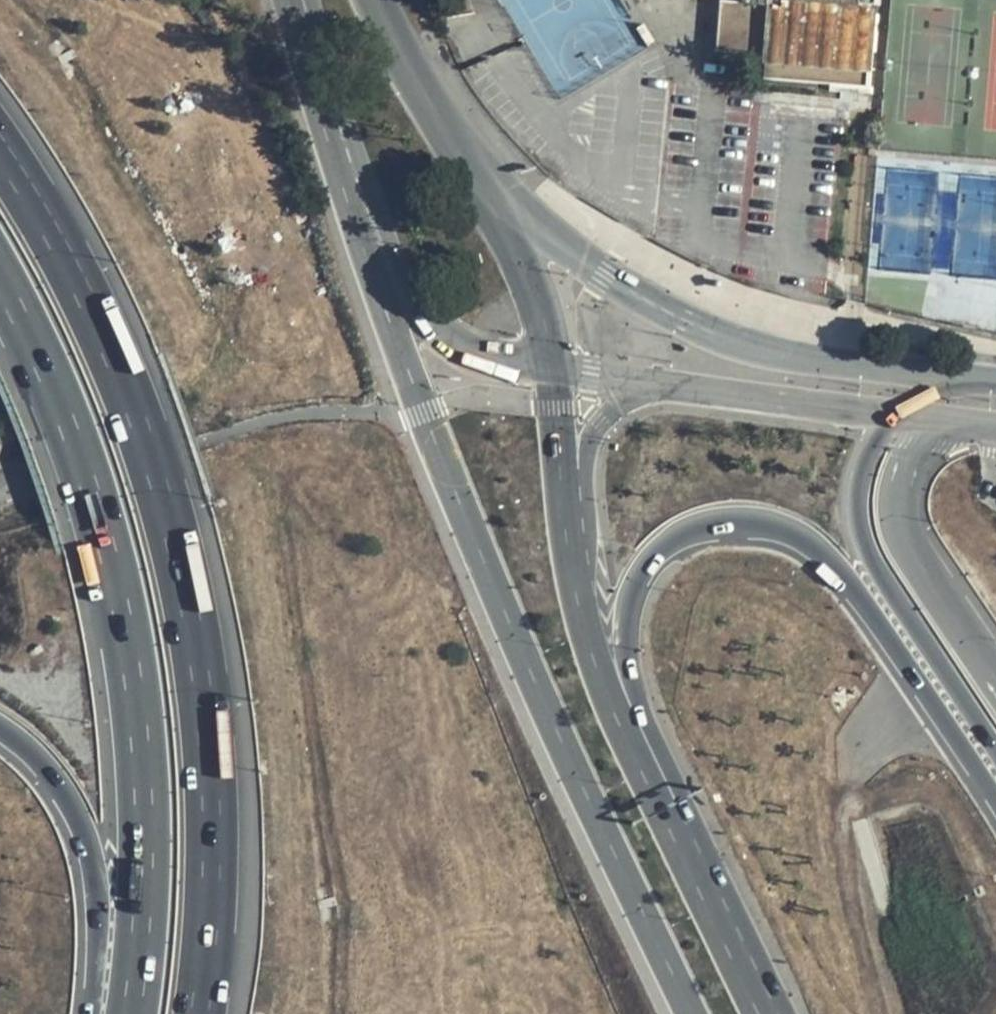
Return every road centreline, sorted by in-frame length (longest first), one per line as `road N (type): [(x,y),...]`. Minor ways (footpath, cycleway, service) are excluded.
road 1 (primary): [(335,154),(423,414),(530,669),(693,1013)]
road 2 (motorway): [(199,1013),(212,815),(191,611),(144,438),(114,362),(60,248),(0,151)]
road 3 (motorway): [(0,279),(76,448),(129,632),(146,772),(131,1013)]
road 4 (primary): [(767,1013),(594,666),(571,561),(550,372)]
road 5 (primary): [(954,378),(738,345),(693,327),(502,213)]
road 6 (motorway): [(954,378),(912,397),(871,441),(854,509),(875,583),(995,779)]
road 7 (primary): [(335,154),(373,206),(417,308),(441,334),(521,369),(550,372)]
road 8 (motorway): [(0,731),(60,791),(85,849),(94,918),(91,1013)]
road 9 (motorway): [(995,677),(902,523),(909,462),(950,422)]
road 10 (primary): [(502,213),(411,69),(379,0)]
road 11 (primary): [(550,372),(536,298),(502,213)]
road 12 (primary): [(290,0),(335,154)]

